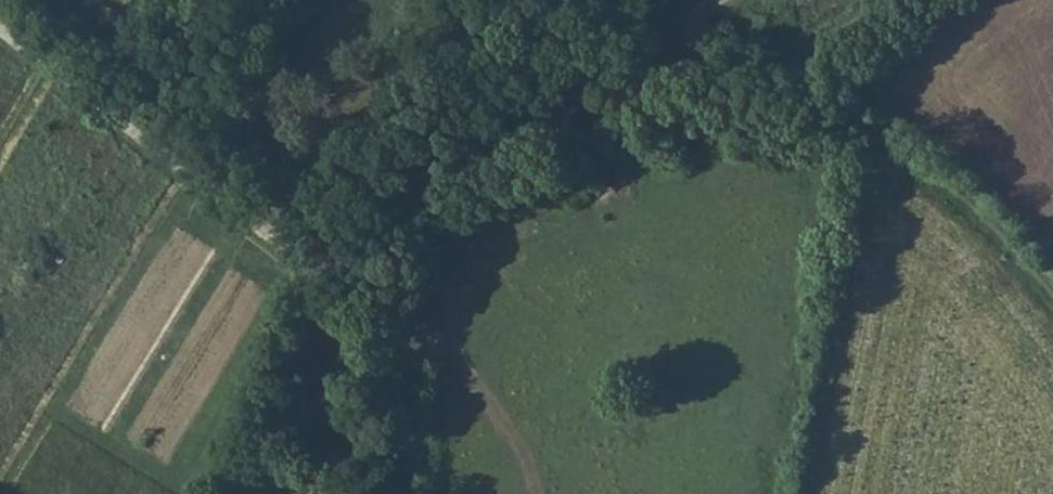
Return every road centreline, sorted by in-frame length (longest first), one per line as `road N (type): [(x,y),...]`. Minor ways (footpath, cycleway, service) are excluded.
road 1 (track): [(357,284),(565,116),(805,66)]
road 2 (track): [(0,27),(357,284)]
road 3 (track): [(805,66),(990,211),(1052,290)]
road 4 (track): [(410,493),(418,387),(407,341),(357,284)]
road 5 (track): [(805,66),(847,54),(911,0)]

